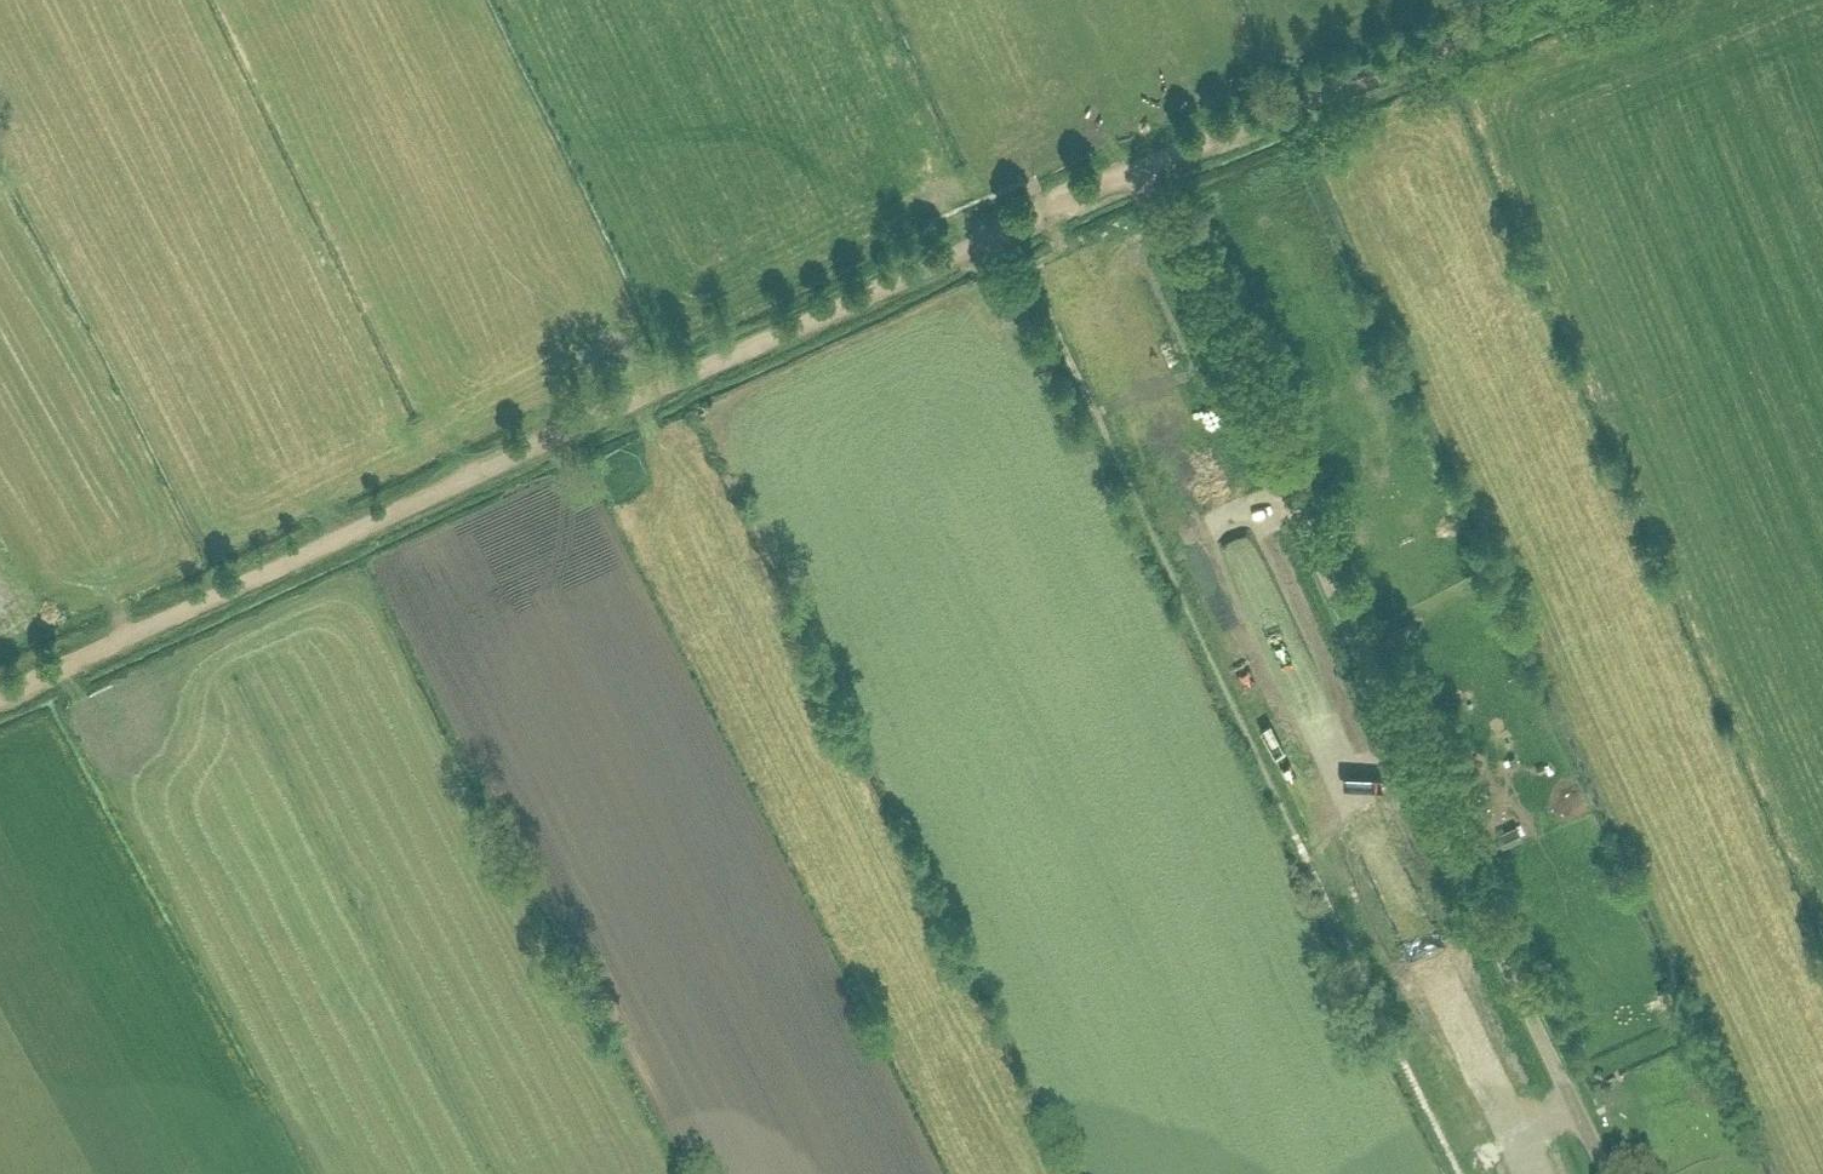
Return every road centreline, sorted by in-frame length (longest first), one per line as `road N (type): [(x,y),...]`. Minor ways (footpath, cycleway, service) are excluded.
road 1 (track): [(0,691),(1139,164),(1548,0)]
road 2 (unclassified): [(1608,1173),(1139,164)]

